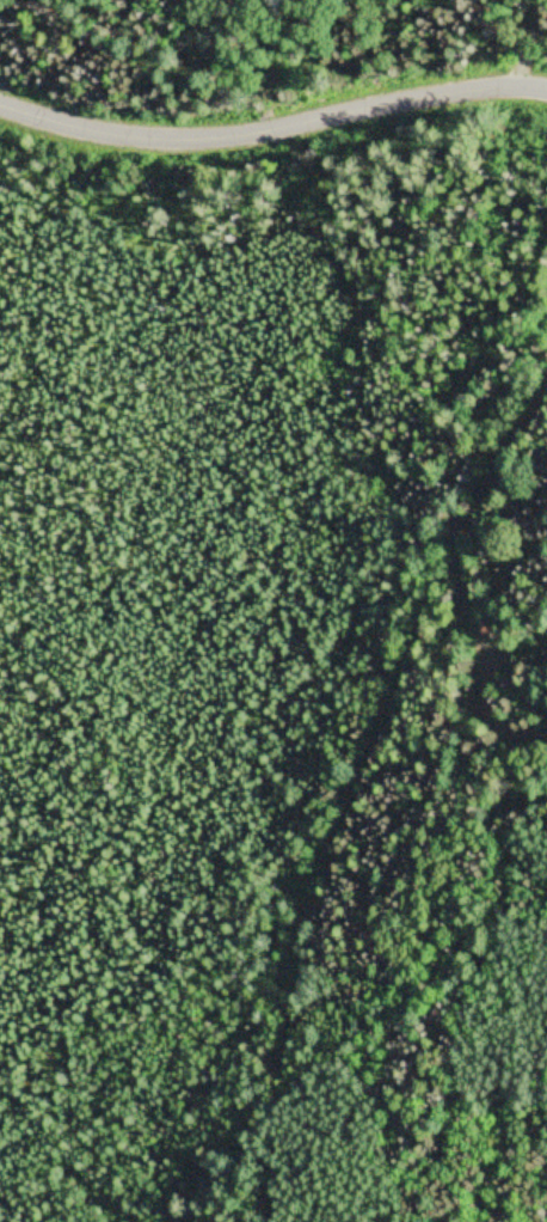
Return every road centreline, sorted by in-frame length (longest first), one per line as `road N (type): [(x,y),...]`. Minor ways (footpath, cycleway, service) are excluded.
road 1 (residential): [(518,91),(259,141),(189,143),(106,139),(0,108)]

